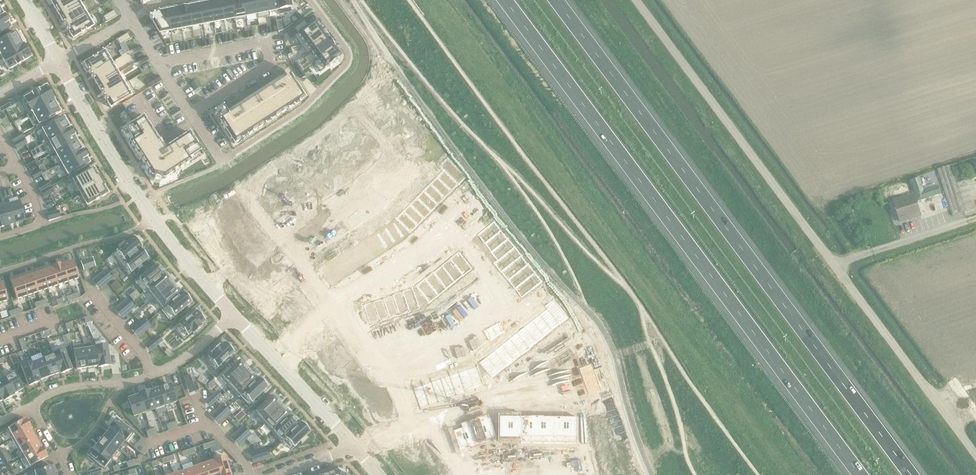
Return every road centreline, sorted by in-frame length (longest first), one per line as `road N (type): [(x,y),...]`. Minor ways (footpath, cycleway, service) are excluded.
road 1 (motorway): [(503,0),(859,474)]
road 2 (motorway): [(911,474),(556,0)]
road 3 (unclassified): [(975,455),(635,0)]
road 4 (residential): [(338,301),(242,188),(322,135),(374,87)]
road 5 (residential): [(309,0),(347,50),(347,63),(303,108),(222,162)]
road 6 (residential): [(491,400),(601,403),(588,347),(568,337)]
road 7 (residential): [(57,60),(154,220)]
road 8 (residential): [(131,19),(222,162)]
road 9 (residential): [(0,271),(154,220)]
road 10 (residential): [(354,448),(491,400)]
road 11 (residential): [(123,385),(197,352),(234,316)]
road 12 (residential): [(154,220),(234,316)]

